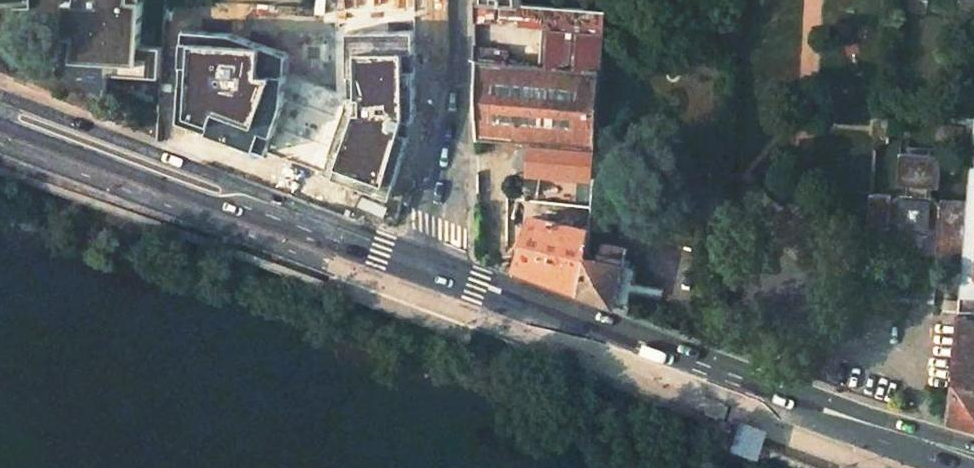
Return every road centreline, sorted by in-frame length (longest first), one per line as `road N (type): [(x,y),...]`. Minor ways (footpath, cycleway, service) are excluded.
road 1 (primary): [(973,446),(509,286),(424,267)]
road 2 (primary): [(424,267),(475,293),(962,467)]
road 3 (primary): [(424,267),(0,111)]
road 4 (unclassified): [(452,0),(455,109),(424,267)]

